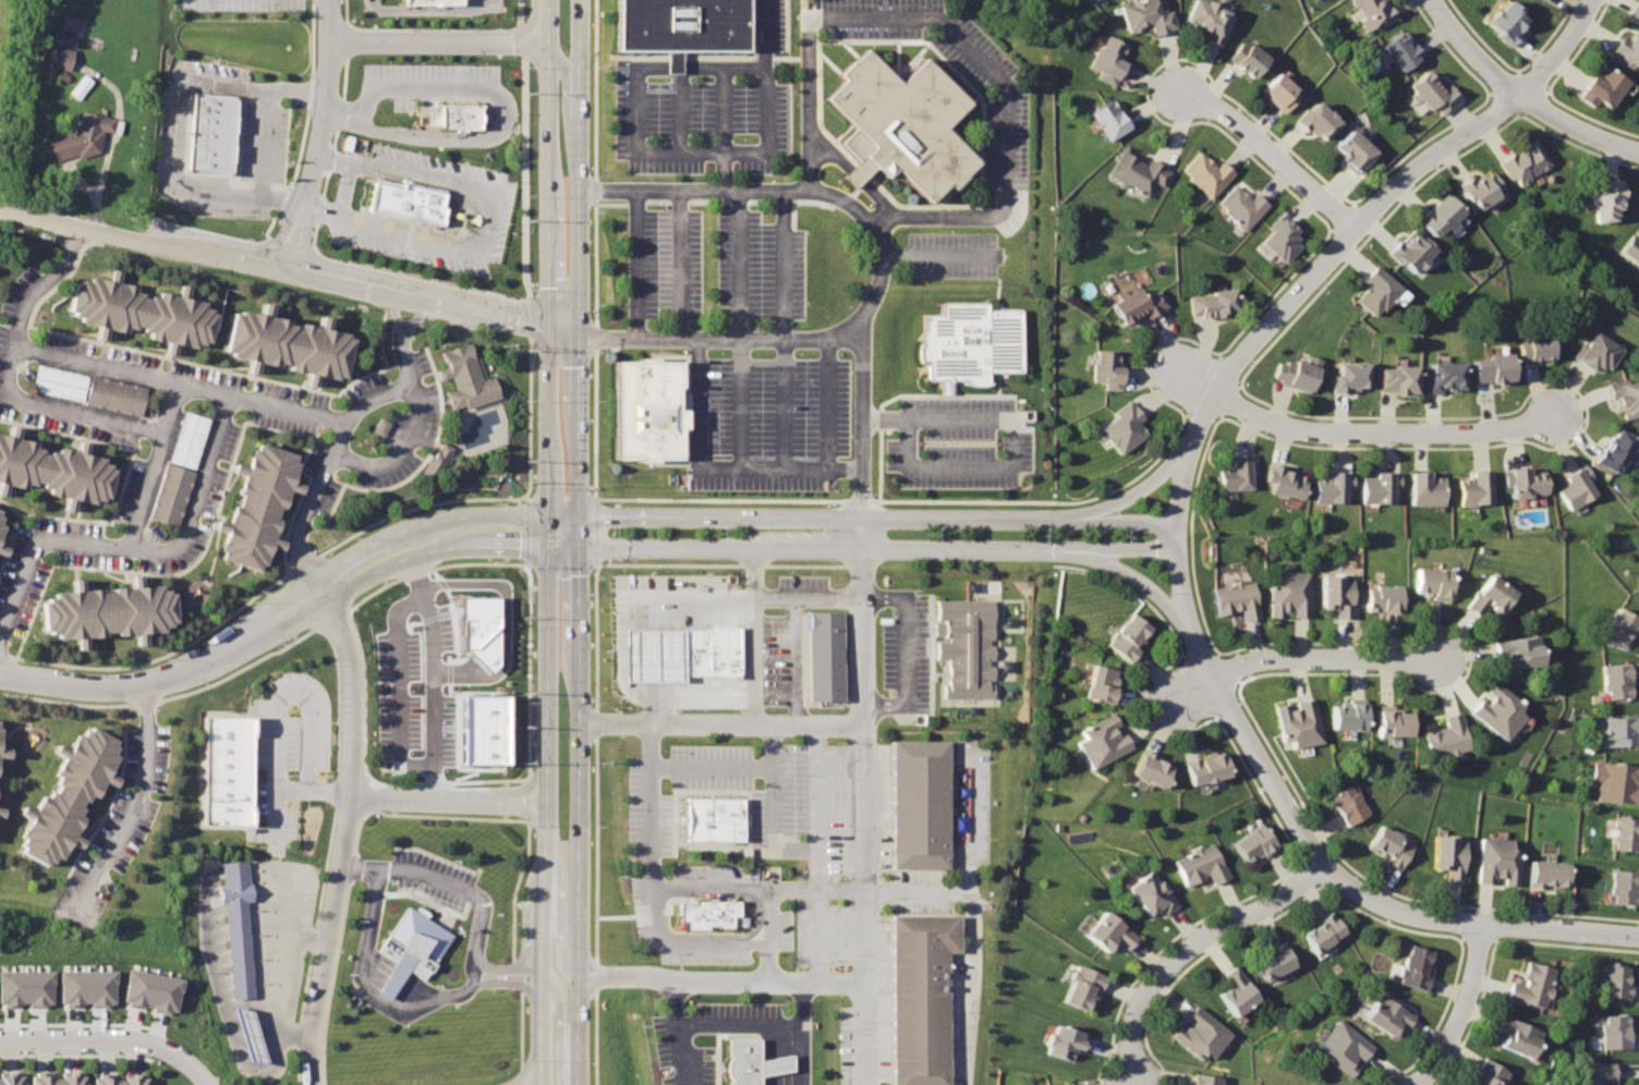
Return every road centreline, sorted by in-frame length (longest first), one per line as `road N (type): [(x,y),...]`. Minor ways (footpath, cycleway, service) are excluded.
road 1 (secondary): [(575,1084),(581,0)]
road 2 (secondary): [(550,0),(547,1084)]
road 3 (residential): [(1520,94),(1418,162),(1240,354),(1216,391),(1182,479),(1182,574),(1204,653),(1325,862)]
road 4 (residential): [(580,529),(602,548),(1097,550),(1168,597),(1204,653)]
road 5 (residential): [(0,677),(139,692),(389,552),(436,536),(580,529)]
road 6 (residential): [(580,529),(605,515),(1178,519)]
road 7 (residential): [(0,208),(575,329)]
road 8 (residential): [(319,1084),(323,966),(353,795),(355,716),(348,650),(317,596)]
road 9 (residential): [(1216,391),(1307,431),(1539,431),(1563,423)]
road 10 (residential): [(1638,934),(1421,917),(1375,901),(1325,862)]
road 11 (residential): [(1325,862),(1282,897),(1209,931),(1157,975),(1128,1037),(1132,1084)]
road 12 (residential): [(330,0),(328,94),(282,268)]
road 13 (residential): [(1219,680),(1285,657),(1440,661)]
road 14 (residential): [(1351,229),(1253,135),(1176,93)]
road 15 (residential): [(202,1084),(158,1049),(0,1040)]
road 16 (residential): [(1484,924),(1466,1009),(1419,1084)]
road 17 (residential): [(551,824),(561,953),(579,973)]
road 18 (residential): [(1520,94),(1552,117),(1638,152)]
road 19 (residential): [(1436,0),(1520,94)]

